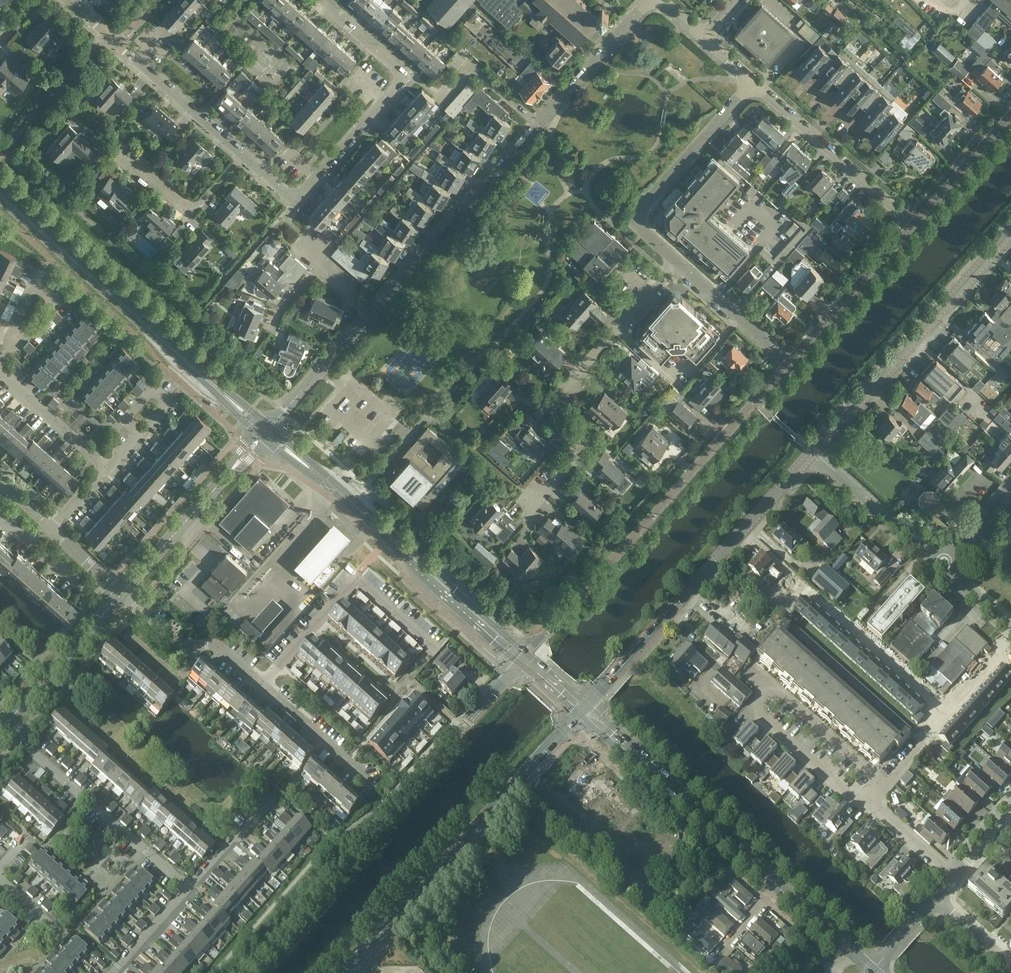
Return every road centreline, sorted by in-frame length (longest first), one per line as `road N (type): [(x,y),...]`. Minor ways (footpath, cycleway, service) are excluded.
road 1 (unclassified): [(245,972),(524,660)]
road 2 (residential): [(790,362),(524,660)]
road 3 (tertiary): [(875,972),(584,711)]
road 4 (tertiary): [(266,431),(0,195)]
road 5 (tertiary): [(347,972),(584,711)]
road 6 (tertiary): [(524,660),(266,431)]
road 7 (residential): [(530,526),(530,511),(580,453),(552,402),(677,261)]
road 8 (tertiary): [(814,452),(1010,234)]
road 9 (residential): [(743,532),(948,713)]
road 10 (residential): [(262,687),(357,577),(439,651)]
road 11 (residential): [(369,313),(537,124)]
road 12 (residential): [(191,889),(3,727)]
road 13 (residential): [(755,83),(636,212),(634,222),(677,261)]
road 14 (tertiary): [(584,711),(743,532)]
road 15 (residential): [(244,156),(70,0)]
road 16 (residential): [(402,78),(293,200),(244,156)]
road 17 (tertiary): [(122,594),(266,431)]
road 18 (residential): [(912,225),(790,362)]
road 19 (residential): [(244,156),(192,210),(111,141)]
road 20 (residential): [(870,803),(752,706),(770,684)]
road 21 (tertiary): [(3,727),(122,594)]
road 22 (residential): [(537,124),(470,68),(441,96),(402,78)]
road 23 (residential): [(941,564),(814,452)]
road 24 (residential): [(537,124),(652,0)]
road 25 (residential): [(266,431),(369,313)]
road 26 (residential): [(790,362),(677,261)]
road 27 (residential): [(374,783),(262,687)]
road 28 (residential): [(1010,115),(912,225)]
road 29 (residential): [(109,467),(0,369)]
road 30 (residential): [(813,135),(912,225)]

